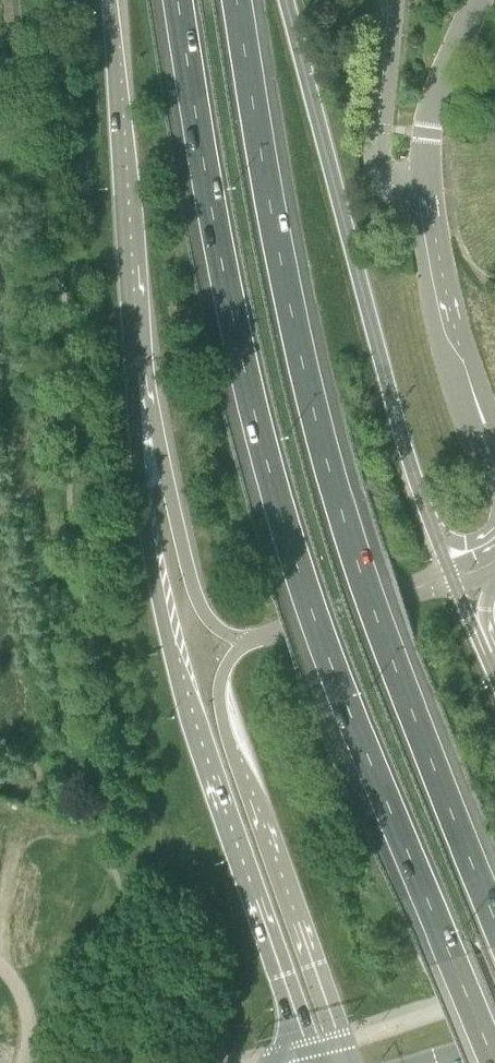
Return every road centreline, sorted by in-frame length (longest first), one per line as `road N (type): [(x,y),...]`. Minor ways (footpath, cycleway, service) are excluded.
road 1 (trunk): [(178,0),(243,360),(299,569),(494,1062)]
road 2 (trunk): [(494,920),(393,662),(323,439),(235,0)]
road 3 (trunk): [(133,374),(148,540),(173,662),(298,1040),(313,1062)]
road 4 (trunk): [(449,568),(393,404),(288,0)]
road 5 (unclassified): [(258,639),(224,672),(225,725),(330,1032),(333,1062)]
road 6 (unclassified): [(470,394),(435,261),(425,158),(442,89),(480,0)]
road 7 (trunk): [(110,0),(133,374)]
road 8 (trunk): [(133,374),(203,610),(226,633),(258,639)]
road 9 (unclassified): [(258,639),(412,589)]

